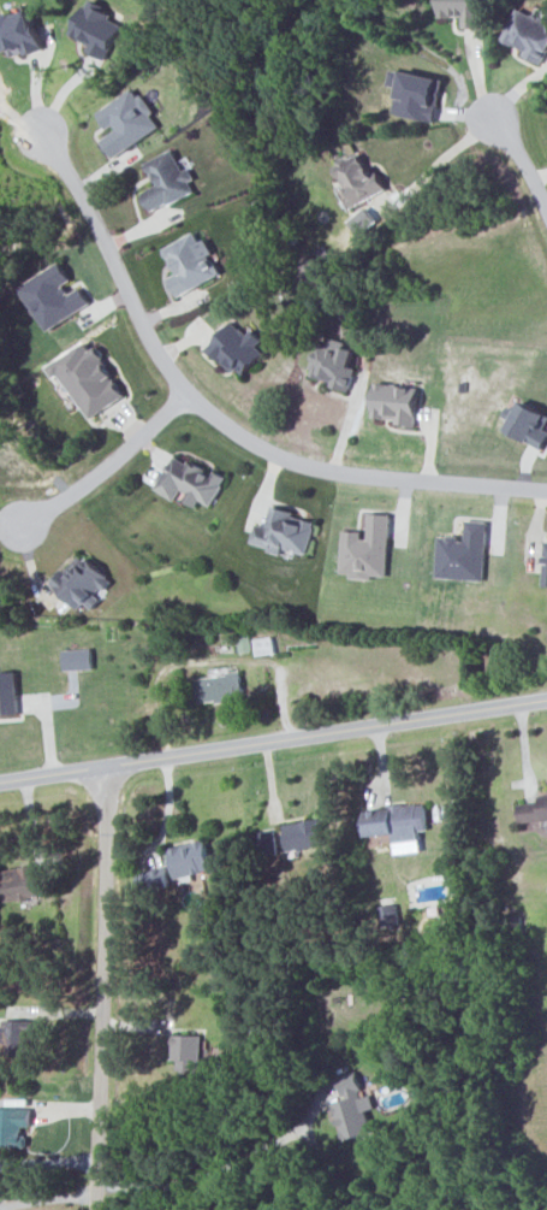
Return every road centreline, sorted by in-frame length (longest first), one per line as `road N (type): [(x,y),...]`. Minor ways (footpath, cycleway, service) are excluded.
road 1 (residential): [(546,489),(305,465),(215,418),(171,371),(41,126)]
road 2 (residential): [(0,783),(546,699)]
road 3 (residential): [(109,766),(95,1209)]
road 4 (residential): [(191,392),(19,531)]

